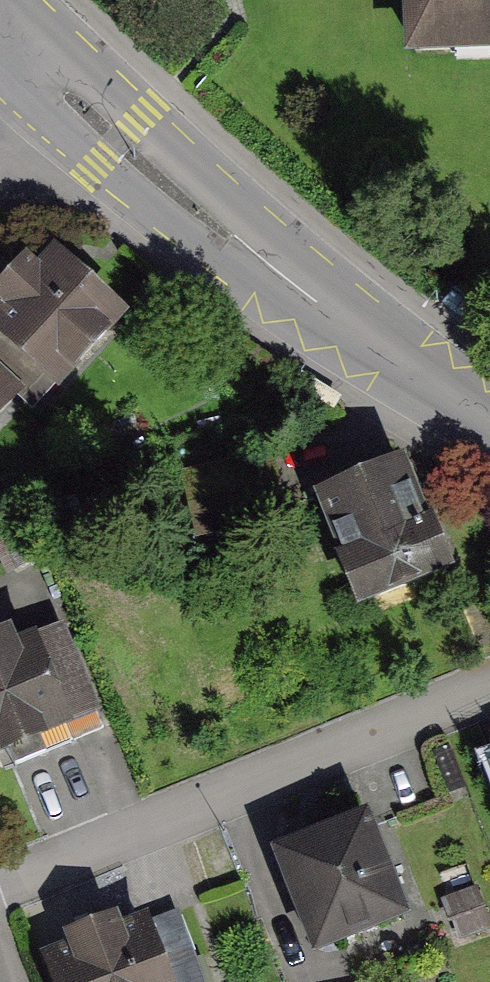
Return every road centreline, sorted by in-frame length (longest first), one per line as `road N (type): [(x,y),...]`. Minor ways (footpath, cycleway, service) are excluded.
road 1 (tertiary): [(39,64),(167,184),(307,294),(489,418)]
road 2 (residential): [(0,882),(489,688)]

